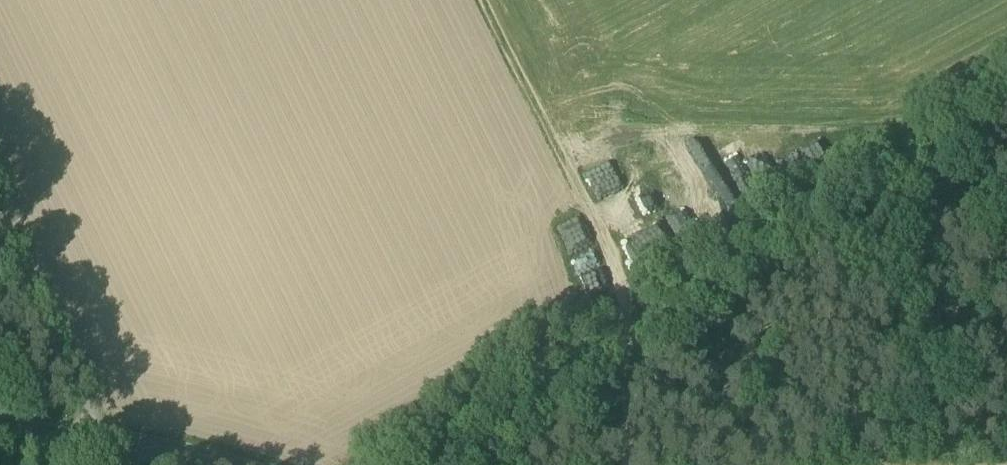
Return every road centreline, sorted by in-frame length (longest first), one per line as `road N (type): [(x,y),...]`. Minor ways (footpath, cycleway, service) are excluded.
road 1 (track): [(636,464),(627,286),(484,0)]
road 2 (unclassified): [(0,223),(98,438)]
road 3 (tertiary): [(98,438),(224,464)]

